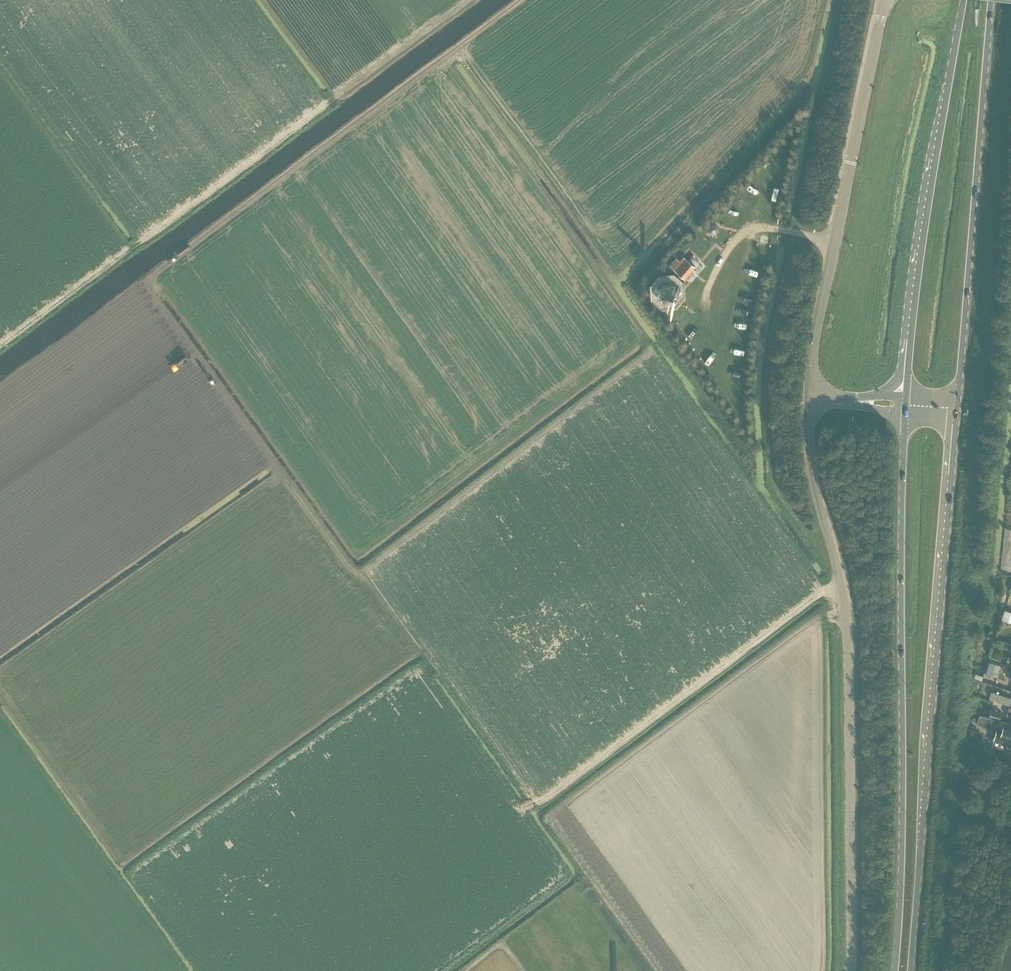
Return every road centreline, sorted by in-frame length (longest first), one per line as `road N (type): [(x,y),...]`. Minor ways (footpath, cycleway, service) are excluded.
road 1 (unclassified): [(850,970),(847,615),(813,476),(809,396)]
road 2 (primary): [(910,970),(957,409)]
road 3 (primary): [(905,414),(895,970)]
road 4 (primary): [(957,409),(992,0)]
road 5 (tertiary): [(809,396),(885,0)]
road 6 (primary): [(962,0),(917,269),(907,396)]

